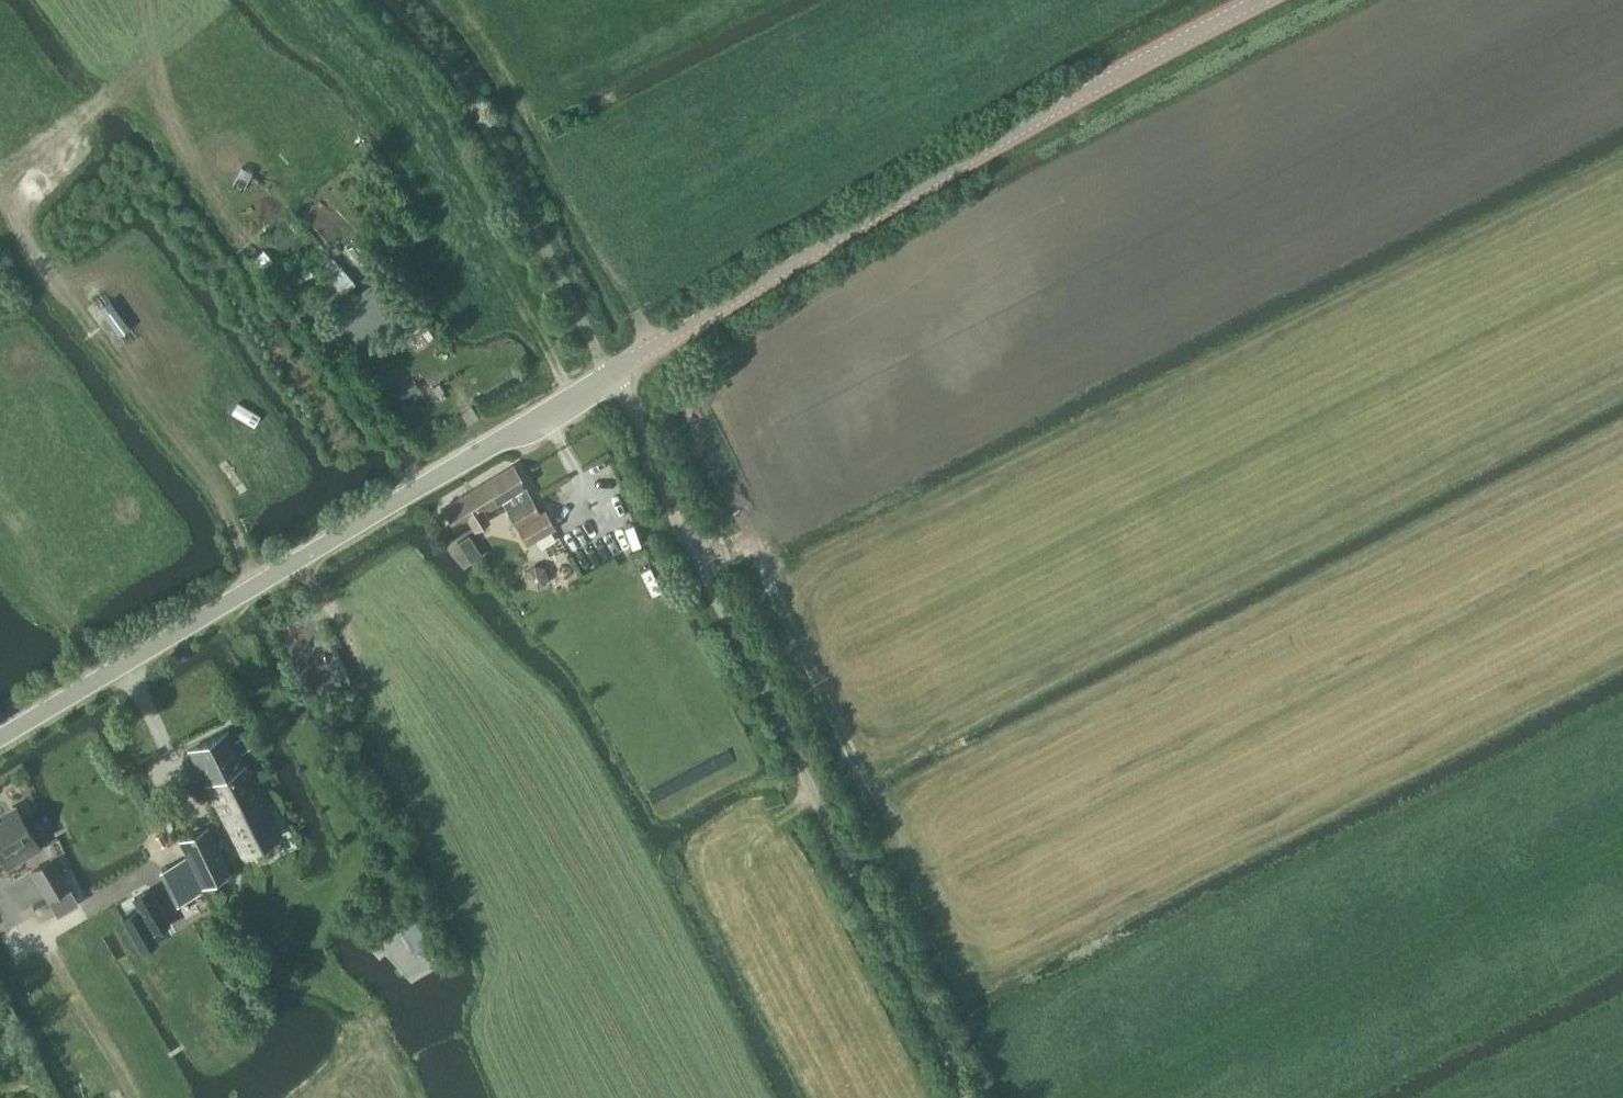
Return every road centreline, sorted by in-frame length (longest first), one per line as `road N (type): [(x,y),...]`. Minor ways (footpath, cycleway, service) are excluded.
road 1 (unclassified): [(612,374),(1259,0)]
road 2 (unclassified): [(612,374),(0,734)]

